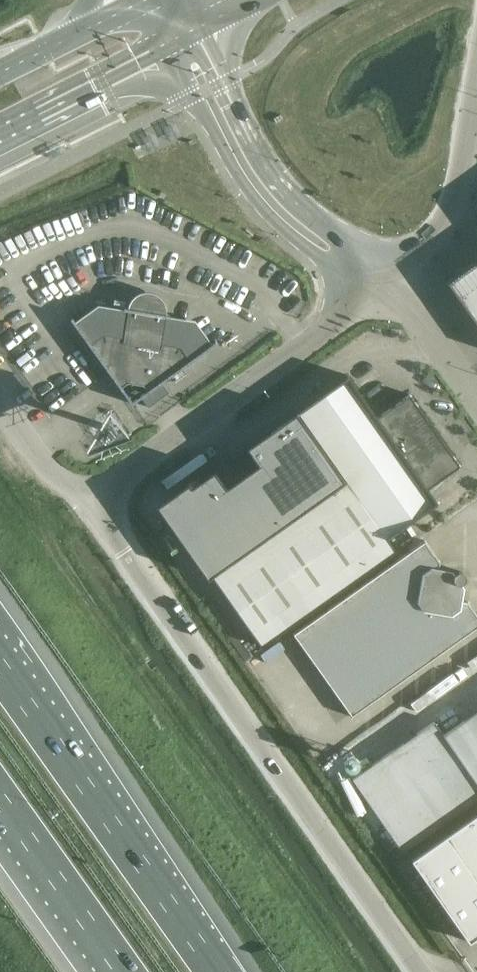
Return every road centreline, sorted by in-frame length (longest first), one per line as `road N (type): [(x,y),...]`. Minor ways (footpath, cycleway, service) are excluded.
road 1 (tertiary): [(420,971),(90,502)]
road 2 (motorway): [(216,971),(0,667)]
road 3 (tertiary): [(90,502),(377,285)]
road 4 (tertiary): [(171,48),(246,188),(321,259),(377,285)]
road 5 (tertiary): [(377,285),(341,234),(276,172),(202,31)]
road 6 (unclassified): [(377,285),(453,204),(476,104)]
road 7 (motorway): [(0,801),(121,971)]
road 8 (secondary): [(0,134),(171,48)]
road 9 (secondary): [(140,2),(0,73)]
road 10 (unclassified): [(377,285),(410,308),(476,398)]
road 11 (residential): [(90,502),(40,468),(0,410)]

